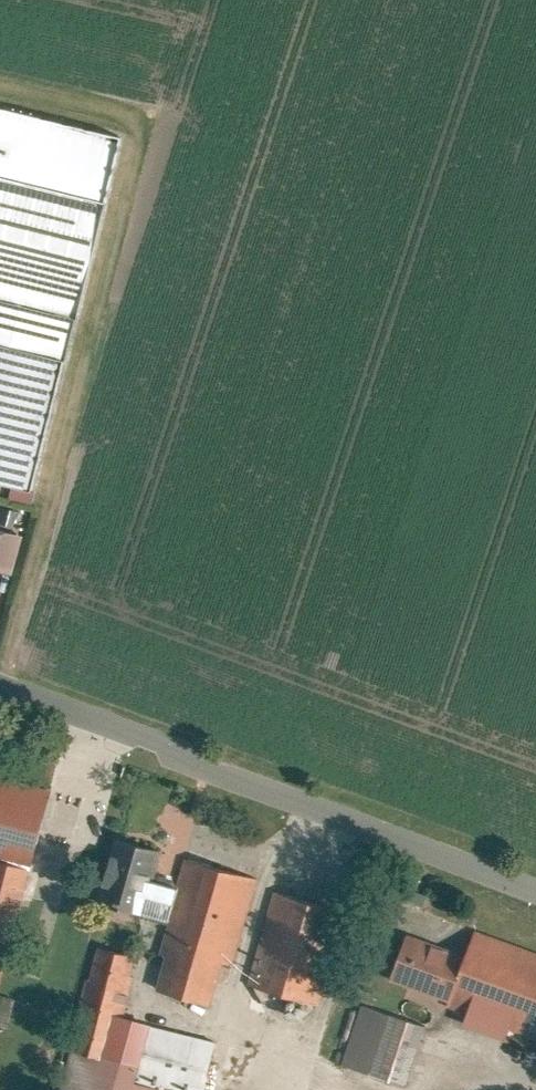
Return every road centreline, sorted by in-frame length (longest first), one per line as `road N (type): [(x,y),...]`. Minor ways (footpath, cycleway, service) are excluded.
road 1 (residential): [(0,681),(535,885)]

